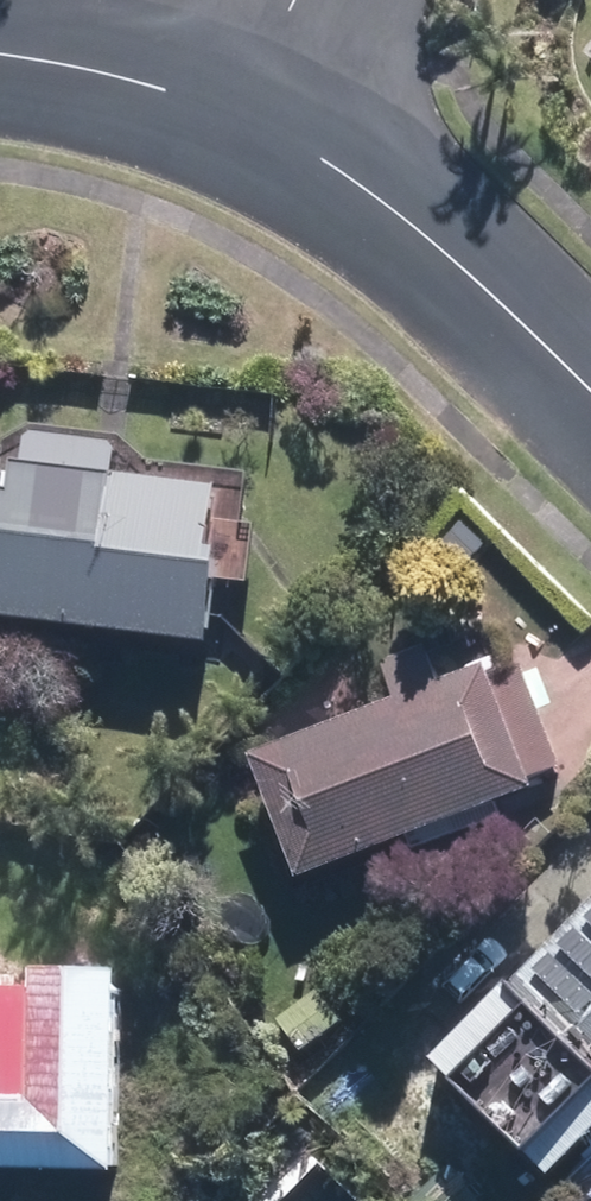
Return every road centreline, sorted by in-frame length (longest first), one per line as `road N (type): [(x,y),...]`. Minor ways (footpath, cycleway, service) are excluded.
road 1 (residential): [(590,405),(405,226),(247,124)]
road 2 (residential): [(247,124),(103,77),(0,60)]
road 3 (residential): [(306,0),(247,124)]

